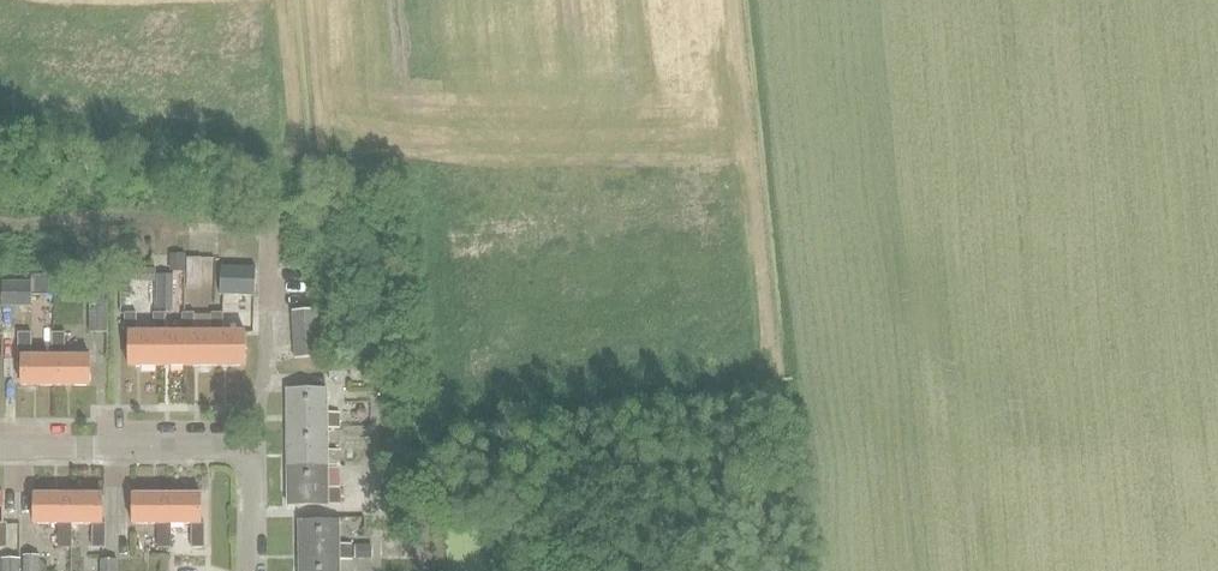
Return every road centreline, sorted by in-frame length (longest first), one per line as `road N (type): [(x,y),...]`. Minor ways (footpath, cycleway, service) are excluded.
road 1 (residential): [(256,570),(257,456),(0,448)]

